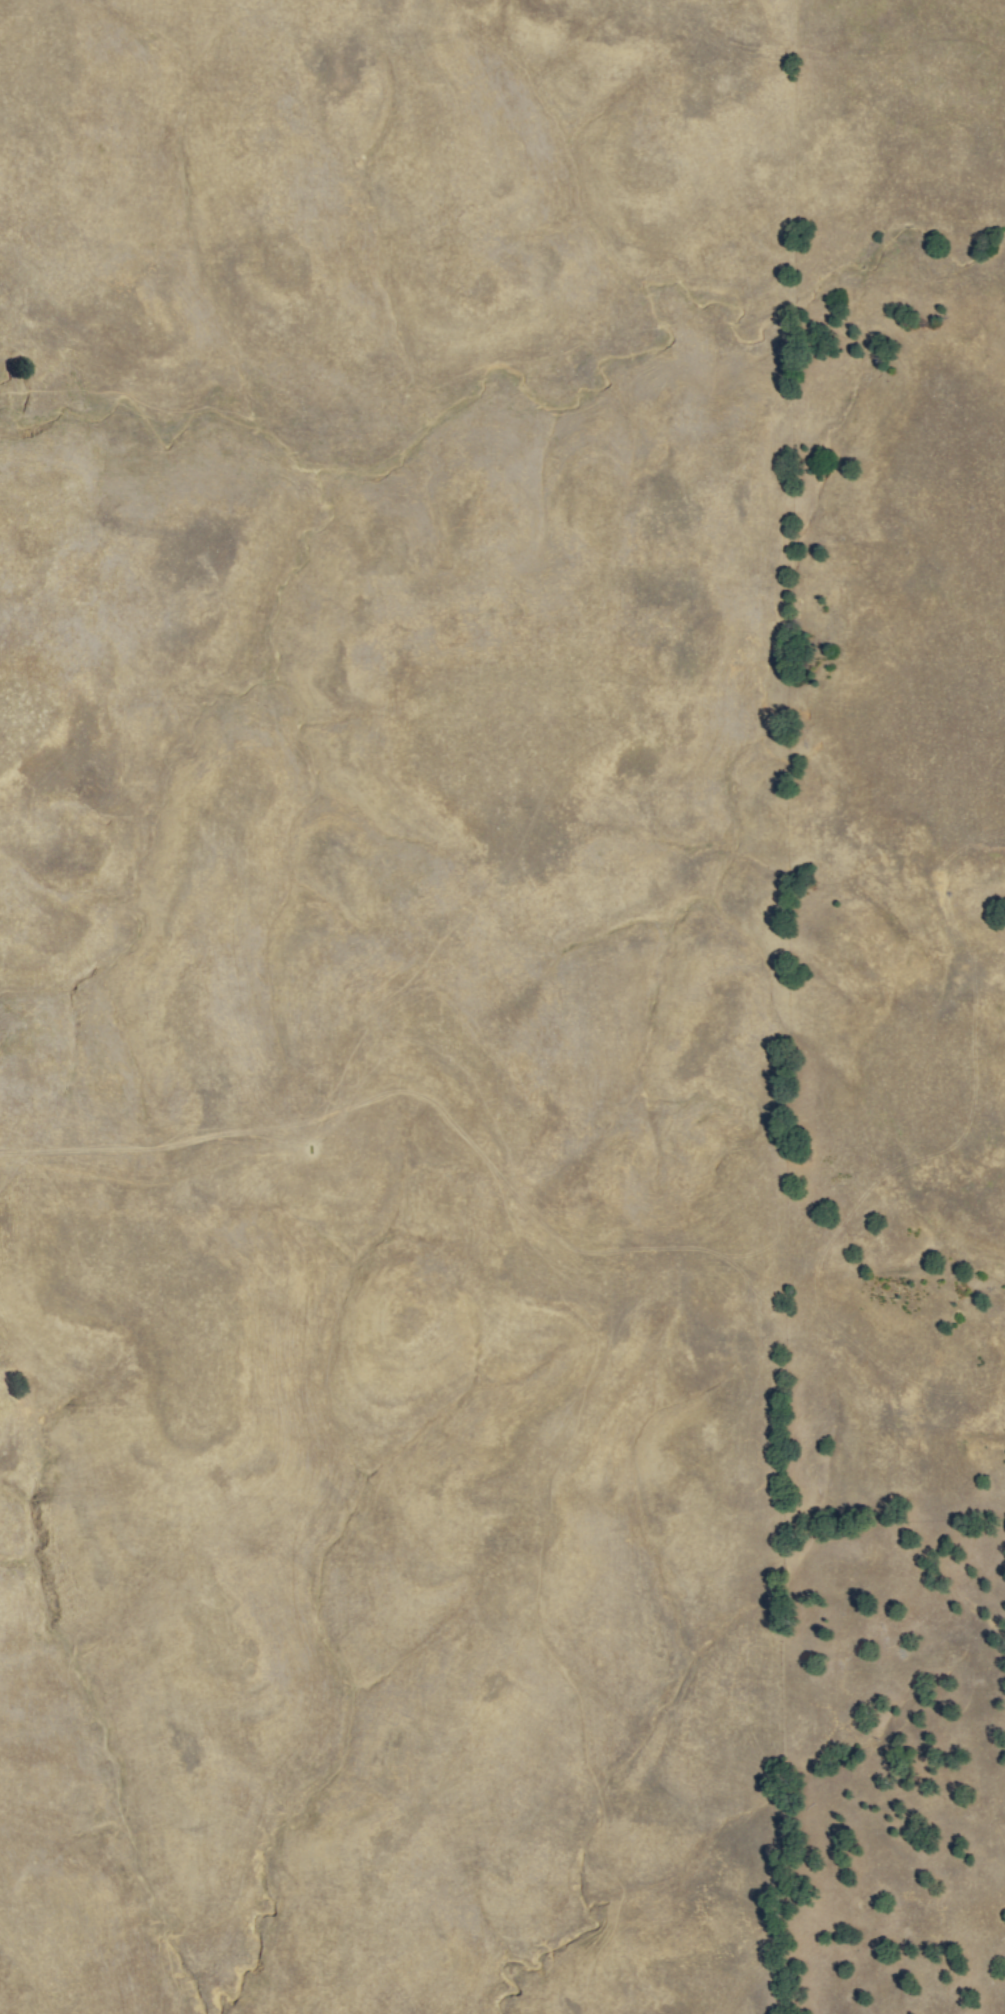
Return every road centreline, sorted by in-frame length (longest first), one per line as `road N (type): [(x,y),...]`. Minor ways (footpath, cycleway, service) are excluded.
road 1 (track): [(1004,1625),(961,1596),(910,1543),(898,1522),(899,1418),(834,1344),(719,1255),(575,1250),(424,1095),(387,1093),(294,1130),(164,1148),(0,1155)]

